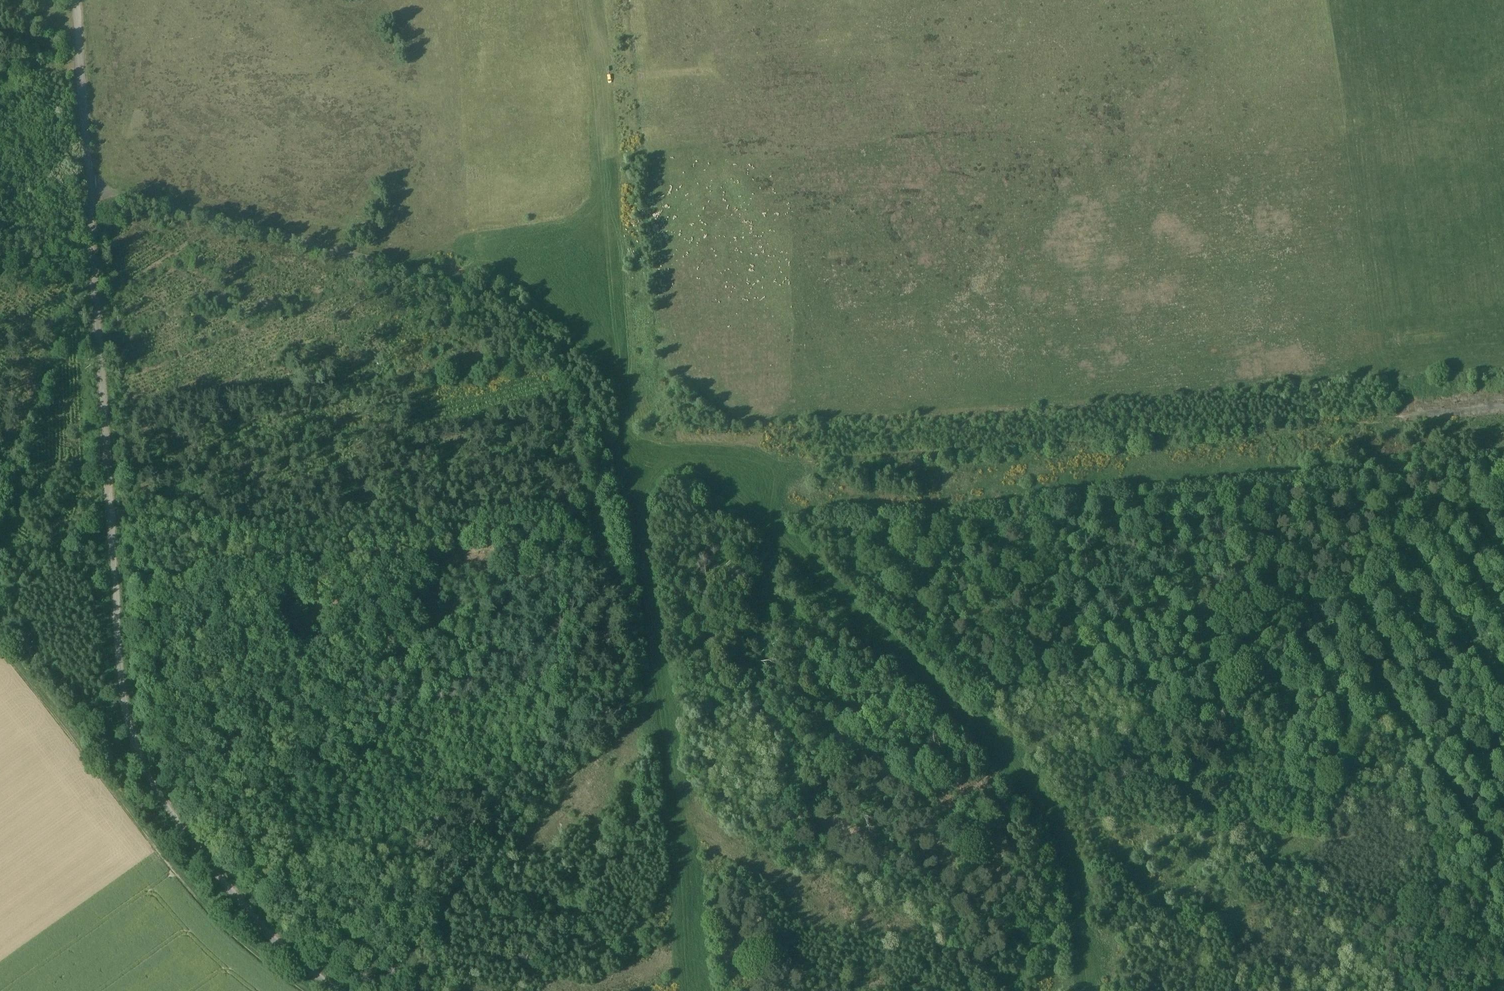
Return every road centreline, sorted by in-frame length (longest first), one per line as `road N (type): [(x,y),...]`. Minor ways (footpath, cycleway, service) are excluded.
road 1 (track): [(333,990),(255,924),(168,814),(124,703),(77,0)]
road 2 (track): [(89,193),(423,274),(506,278),(618,369)]

